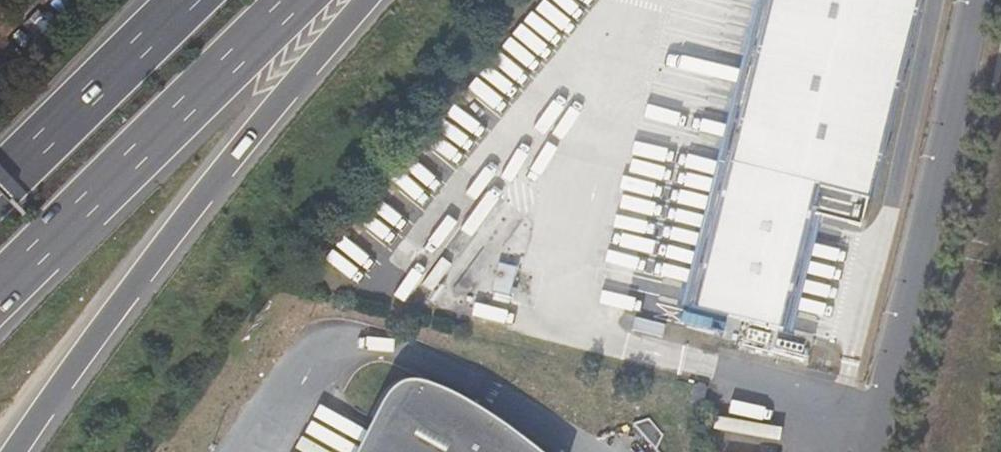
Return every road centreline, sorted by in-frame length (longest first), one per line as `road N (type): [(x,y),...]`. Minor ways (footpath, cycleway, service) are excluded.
road 1 (motorway): [(19,451),(156,255),(366,0)]
road 2 (unclassified): [(971,0),(870,451)]
road 3 (motorway): [(0,286),(296,0)]
road 4 (motorway): [(184,0),(0,182)]

